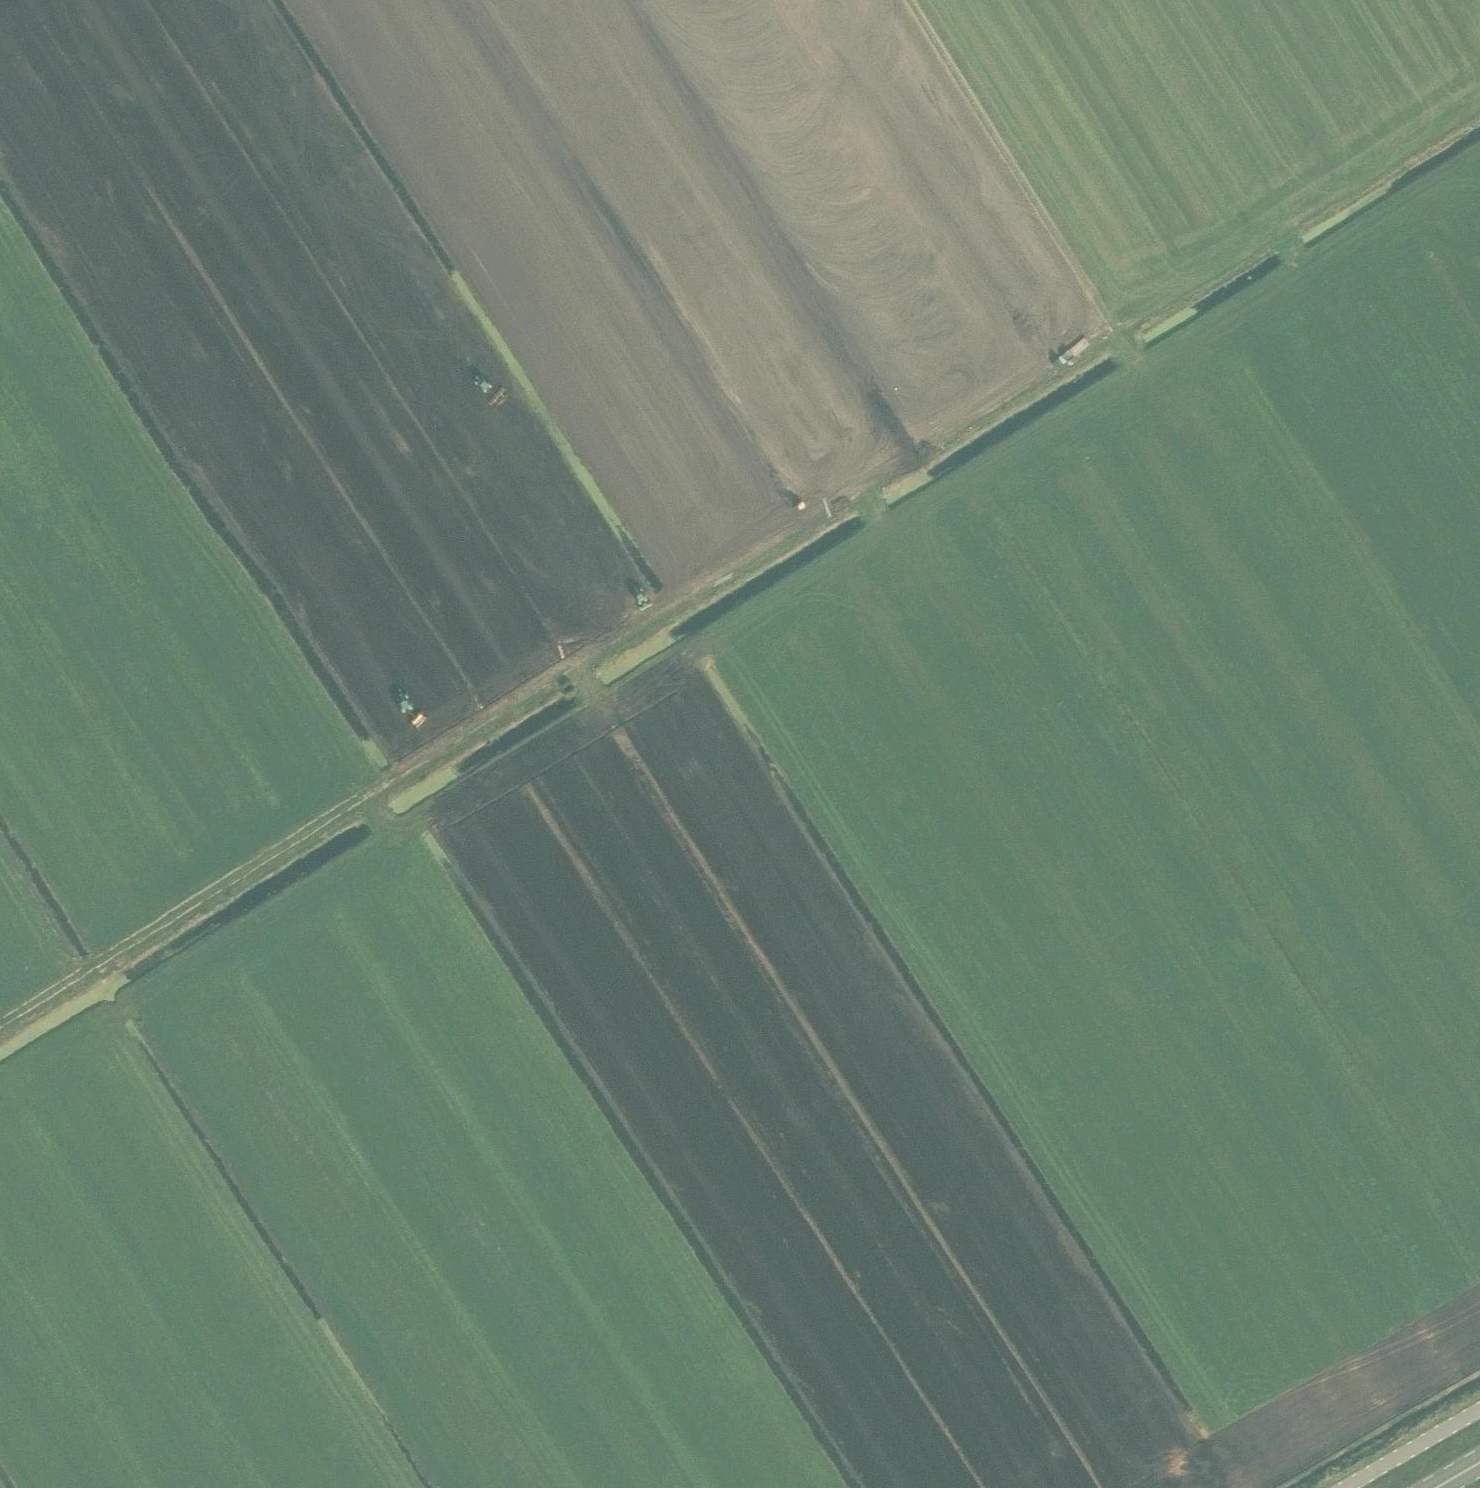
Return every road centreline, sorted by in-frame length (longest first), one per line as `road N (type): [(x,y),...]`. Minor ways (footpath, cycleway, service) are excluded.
road 1 (unclassified): [(1345,1487),(1479,1411)]

